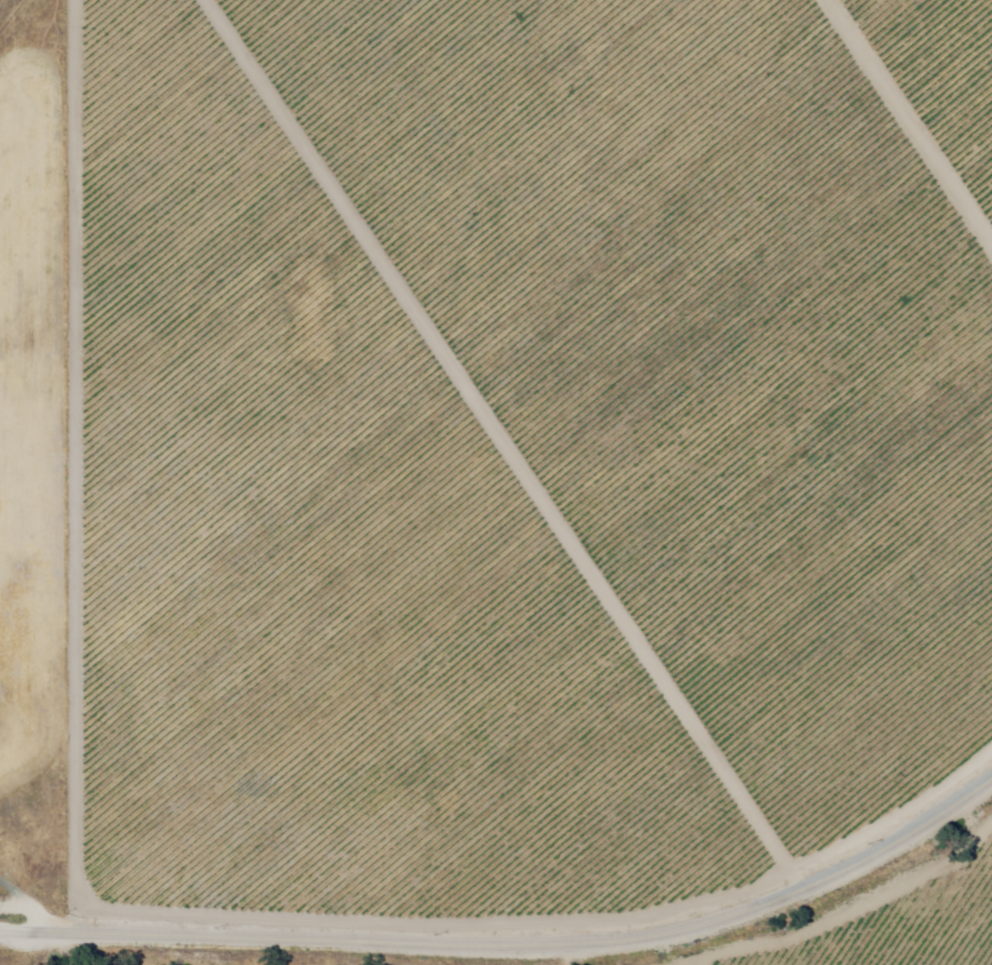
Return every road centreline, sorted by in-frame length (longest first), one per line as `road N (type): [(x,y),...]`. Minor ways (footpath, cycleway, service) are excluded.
road 1 (secondary): [(0,933),(486,944),(639,937),(828,878),(991,777)]
road 2 (residential): [(72,0),(0,110)]

